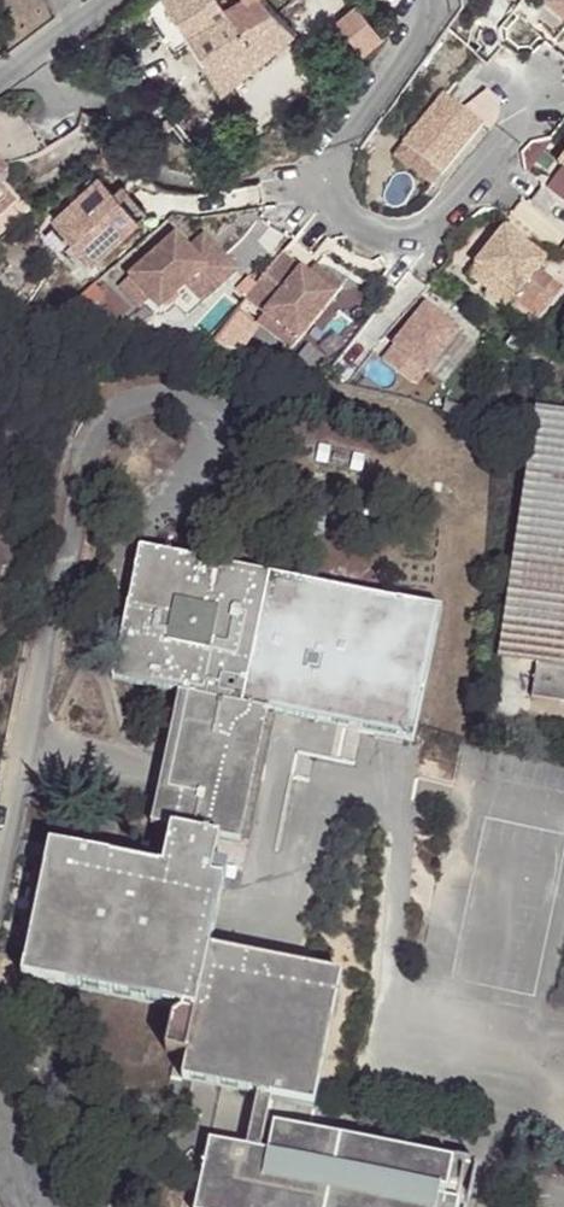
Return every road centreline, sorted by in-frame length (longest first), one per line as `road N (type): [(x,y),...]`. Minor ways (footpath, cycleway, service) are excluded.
road 1 (residential): [(435,0),(333,165),(321,201),(387,246),(432,238),(538,107)]
road 2 (residential): [(0,86),(114,0)]

